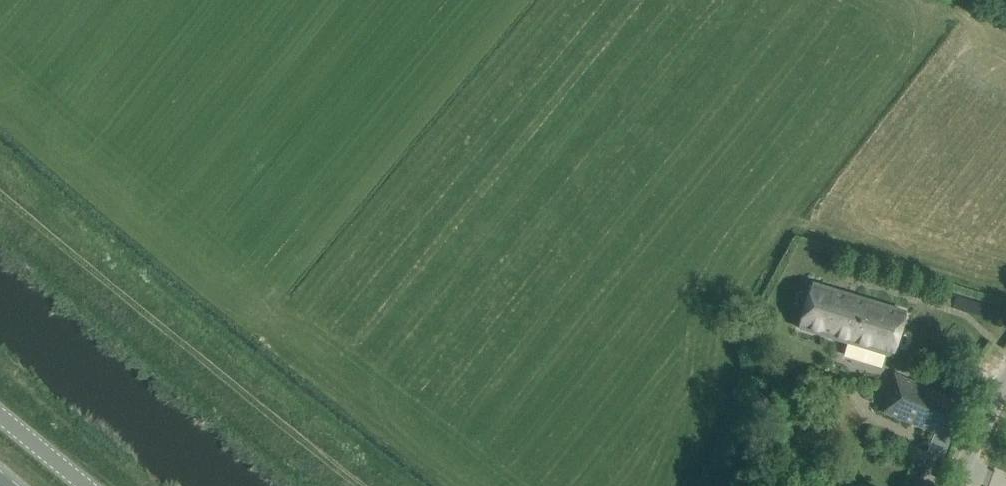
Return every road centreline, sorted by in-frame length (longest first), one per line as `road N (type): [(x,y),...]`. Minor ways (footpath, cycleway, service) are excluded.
road 1 (track): [(0,192),(363,485)]
road 2 (unclassified): [(948,485),(979,393),(1005,350)]

